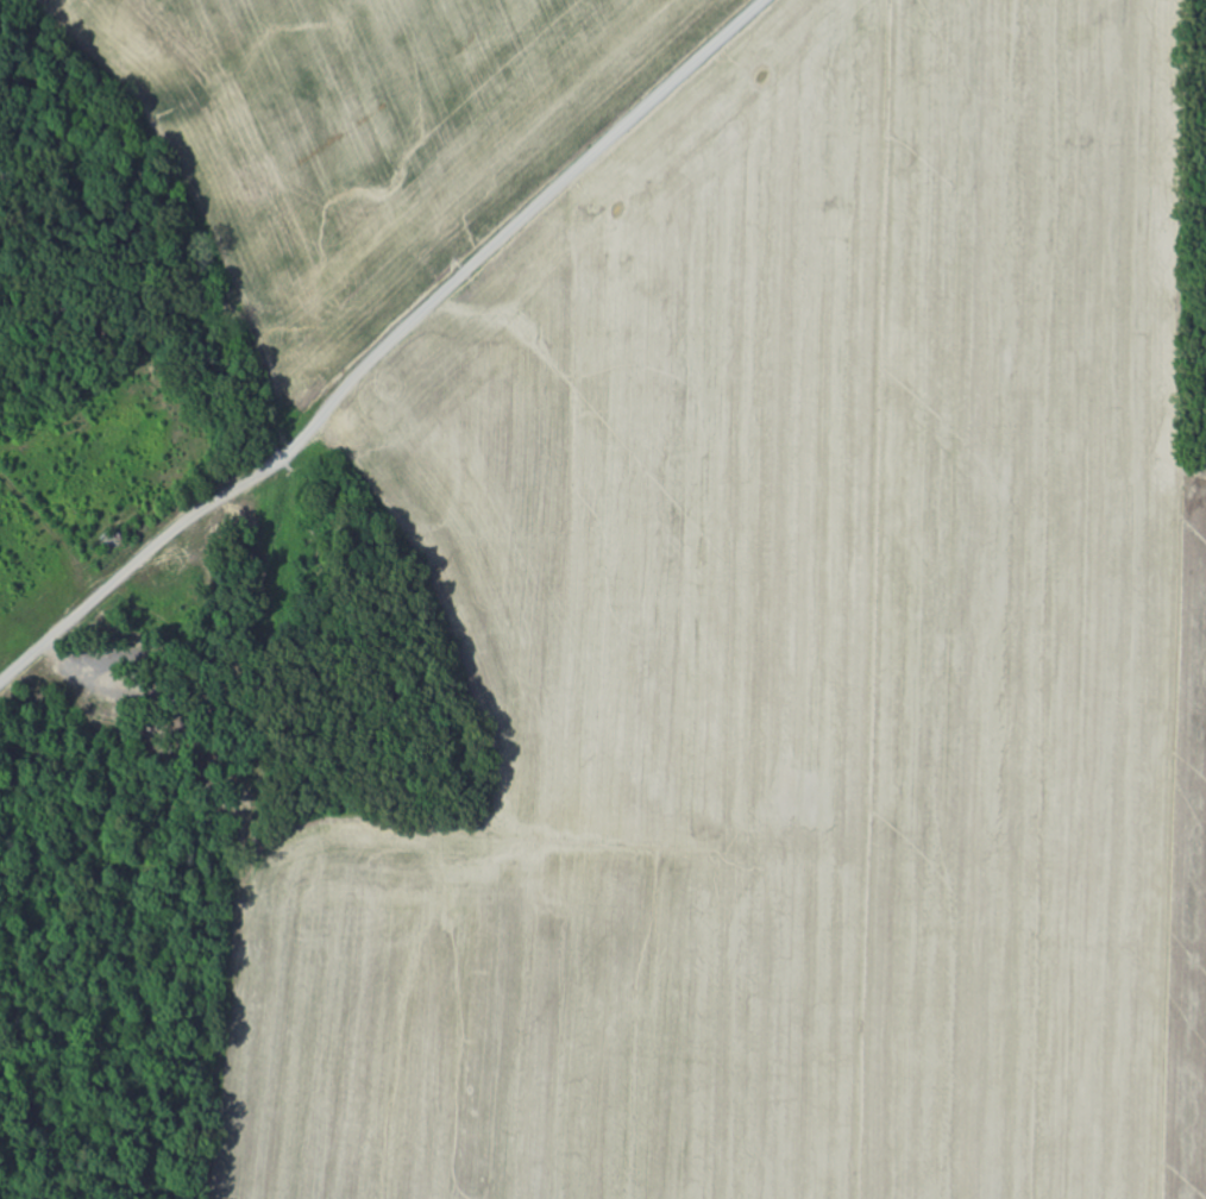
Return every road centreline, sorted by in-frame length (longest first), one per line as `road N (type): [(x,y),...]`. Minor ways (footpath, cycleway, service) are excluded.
road 1 (residential): [(0,683),(208,504),(271,470),(459,277),(765,0)]

